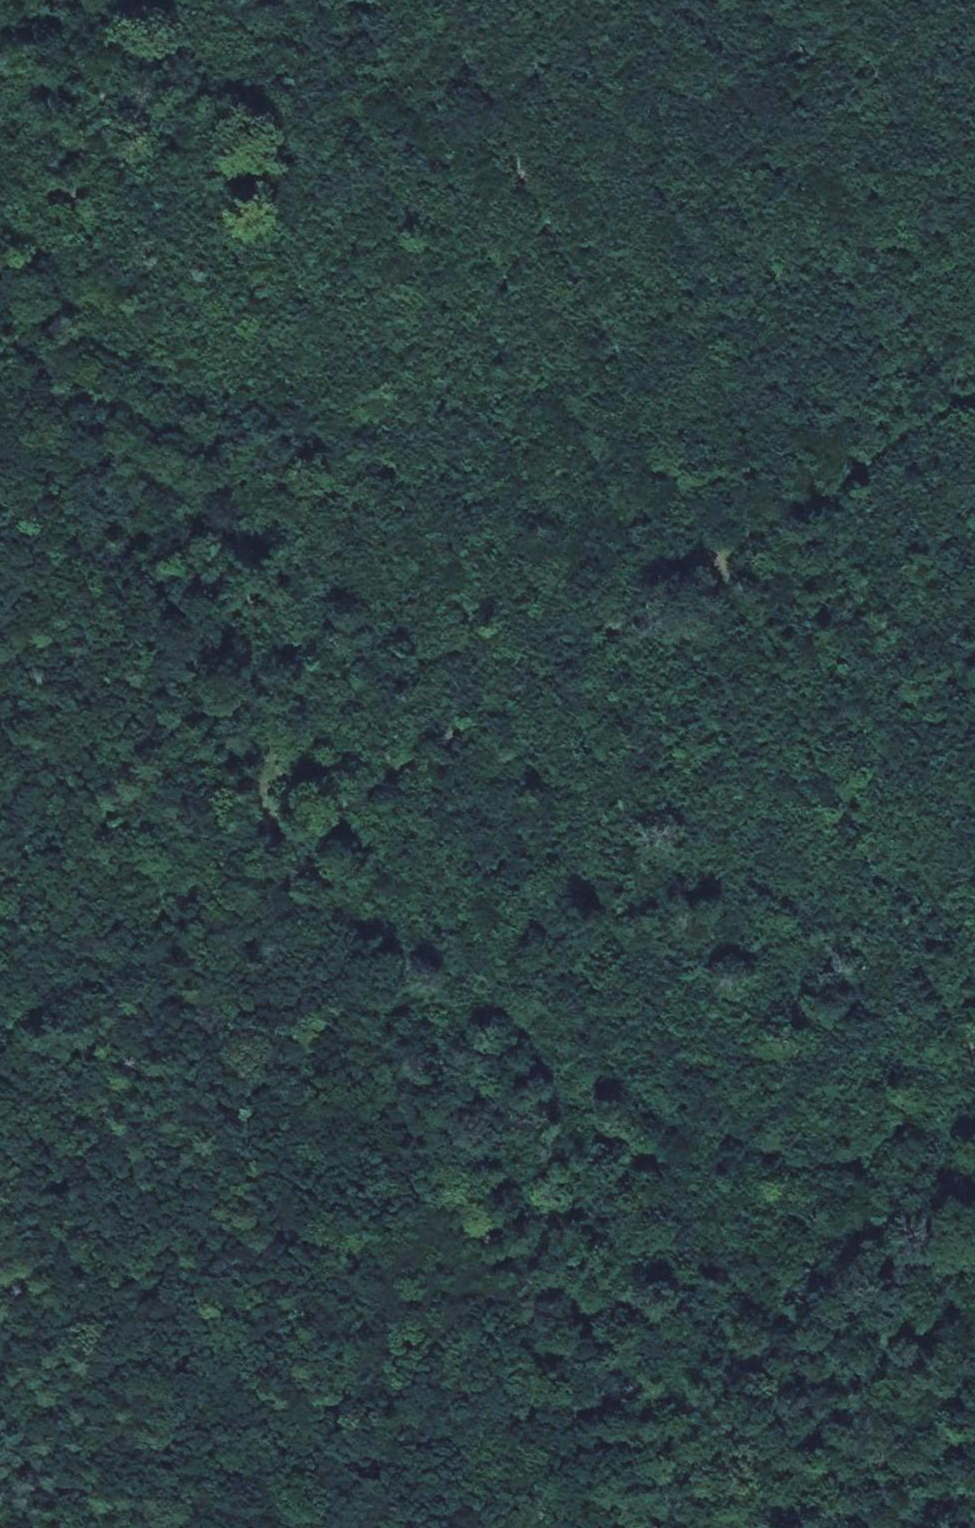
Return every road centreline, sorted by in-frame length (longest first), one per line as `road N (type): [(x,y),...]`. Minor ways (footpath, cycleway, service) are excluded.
road 1 (track): [(0,258),(620,1527)]
road 2 (track): [(974,1113),(421,0)]
road 3 (track): [(0,1024),(974,394)]
road 4 (track): [(0,1408),(64,1527)]

